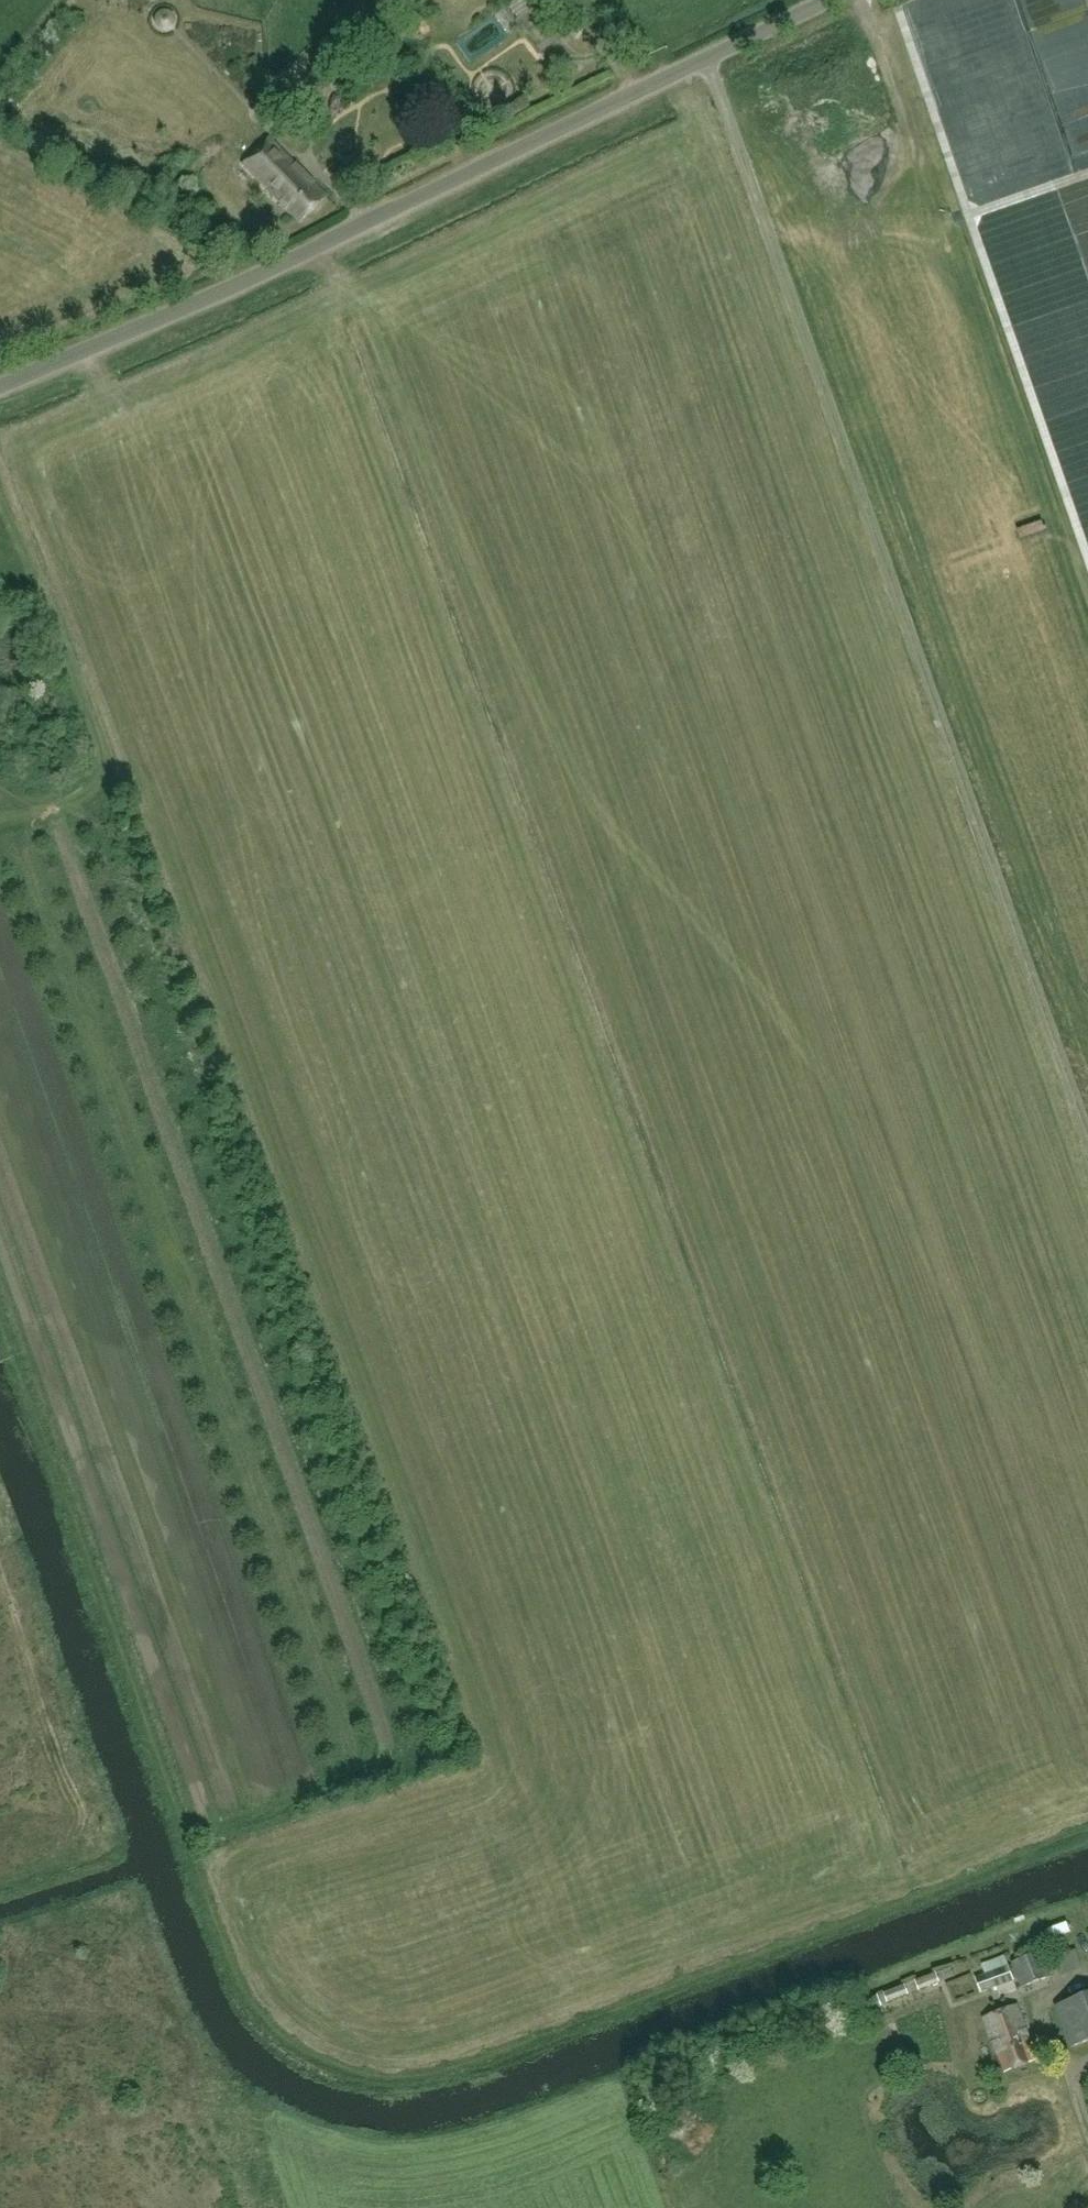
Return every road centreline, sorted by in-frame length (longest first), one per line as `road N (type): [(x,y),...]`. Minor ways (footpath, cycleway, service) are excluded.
road 1 (unclassified): [(0,388),(363,226),(832,0)]

